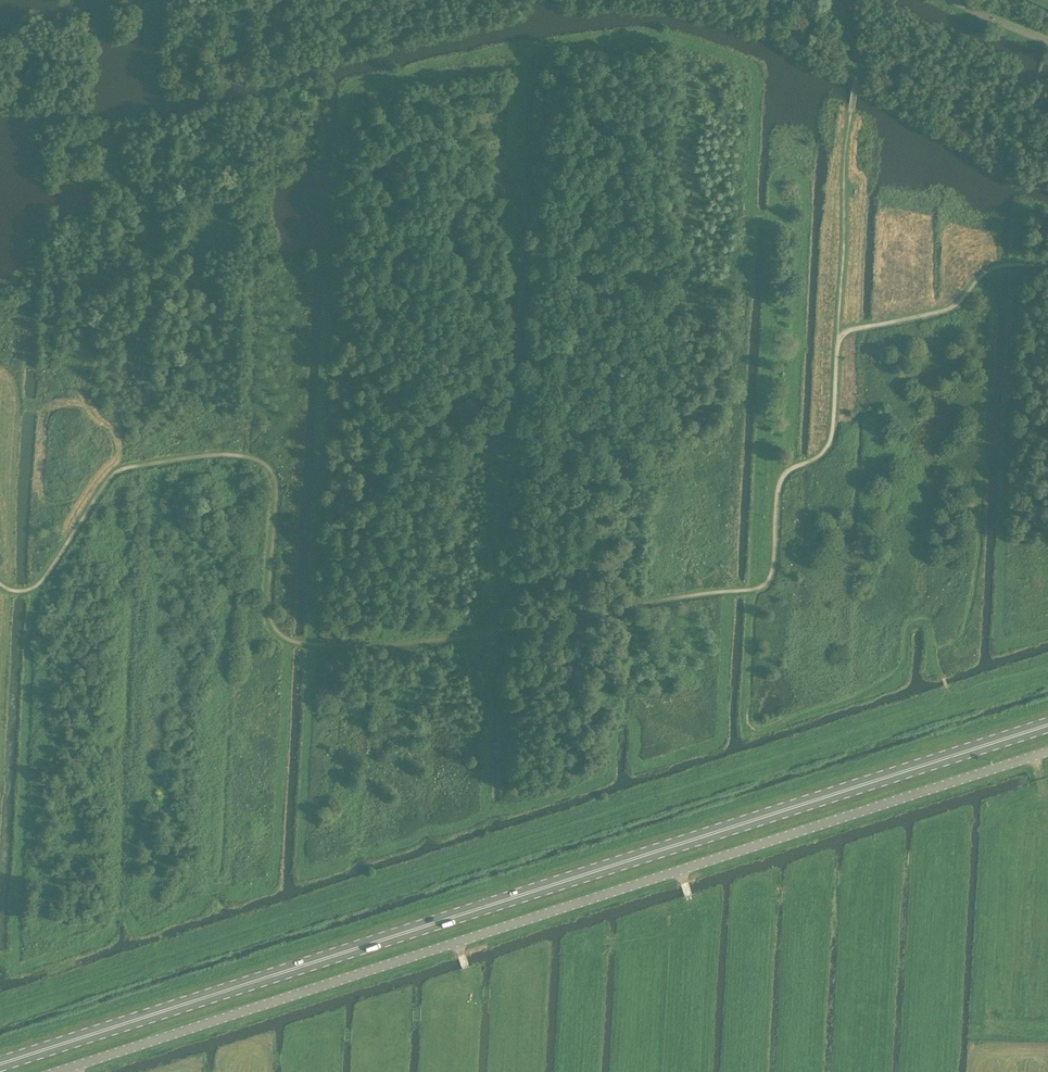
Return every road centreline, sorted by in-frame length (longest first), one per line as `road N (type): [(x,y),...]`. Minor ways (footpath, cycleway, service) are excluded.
road 1 (primary): [(0,1064),(1047,725)]
road 2 (unclassified): [(1047,752),(56,1071)]

